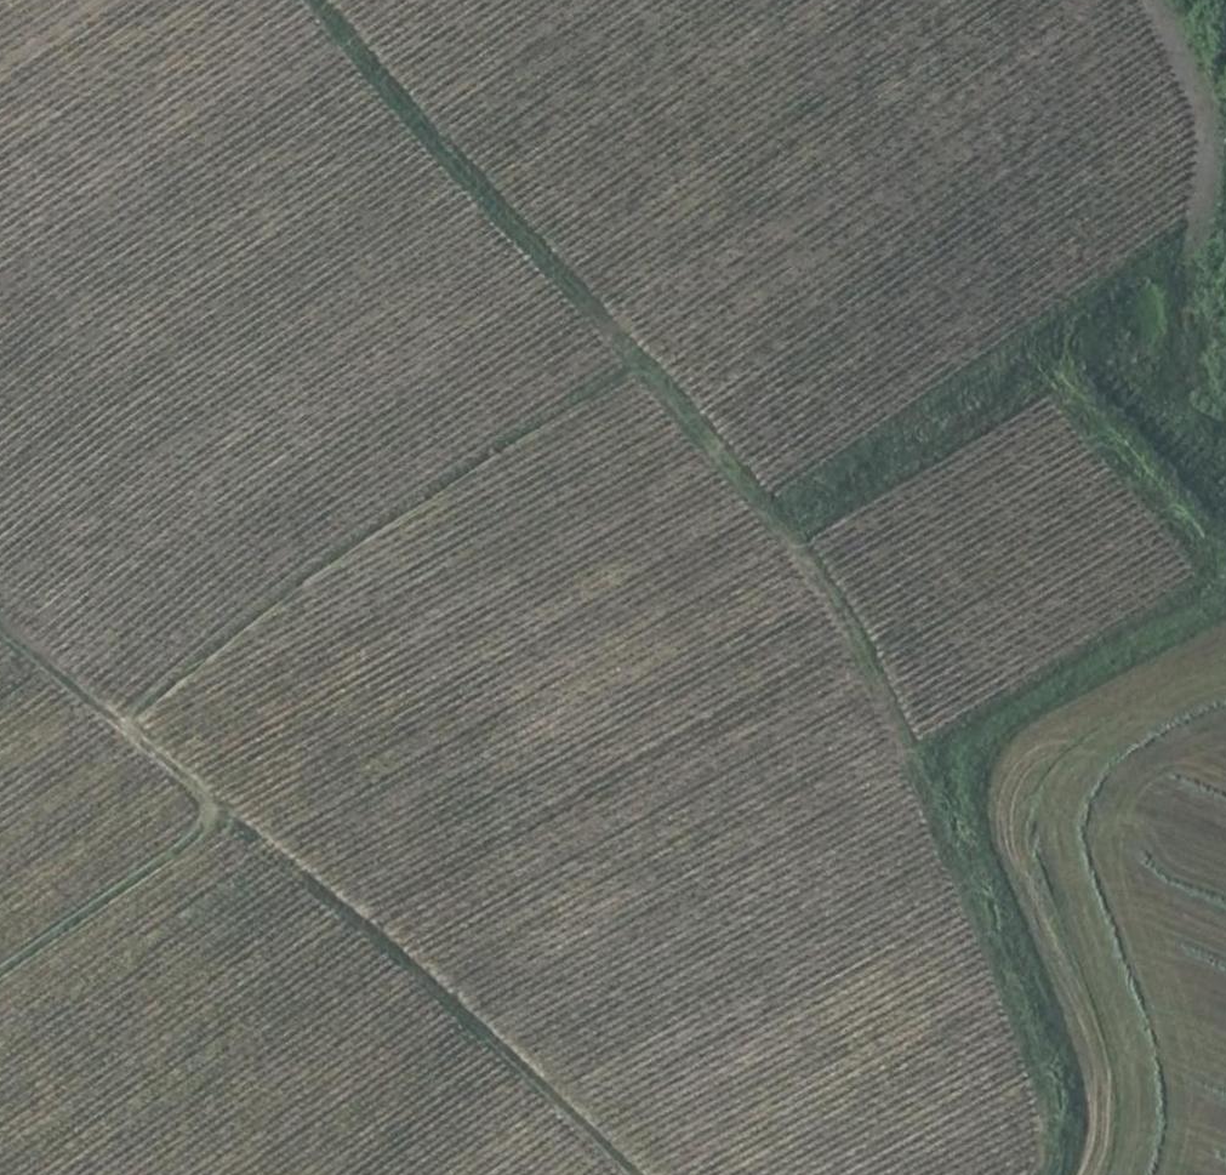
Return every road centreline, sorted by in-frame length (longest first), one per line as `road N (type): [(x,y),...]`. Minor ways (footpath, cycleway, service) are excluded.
road 1 (track): [(634,1174),(340,898),(226,822),(0,639)]
road 2 (track): [(0,974),(226,822)]

